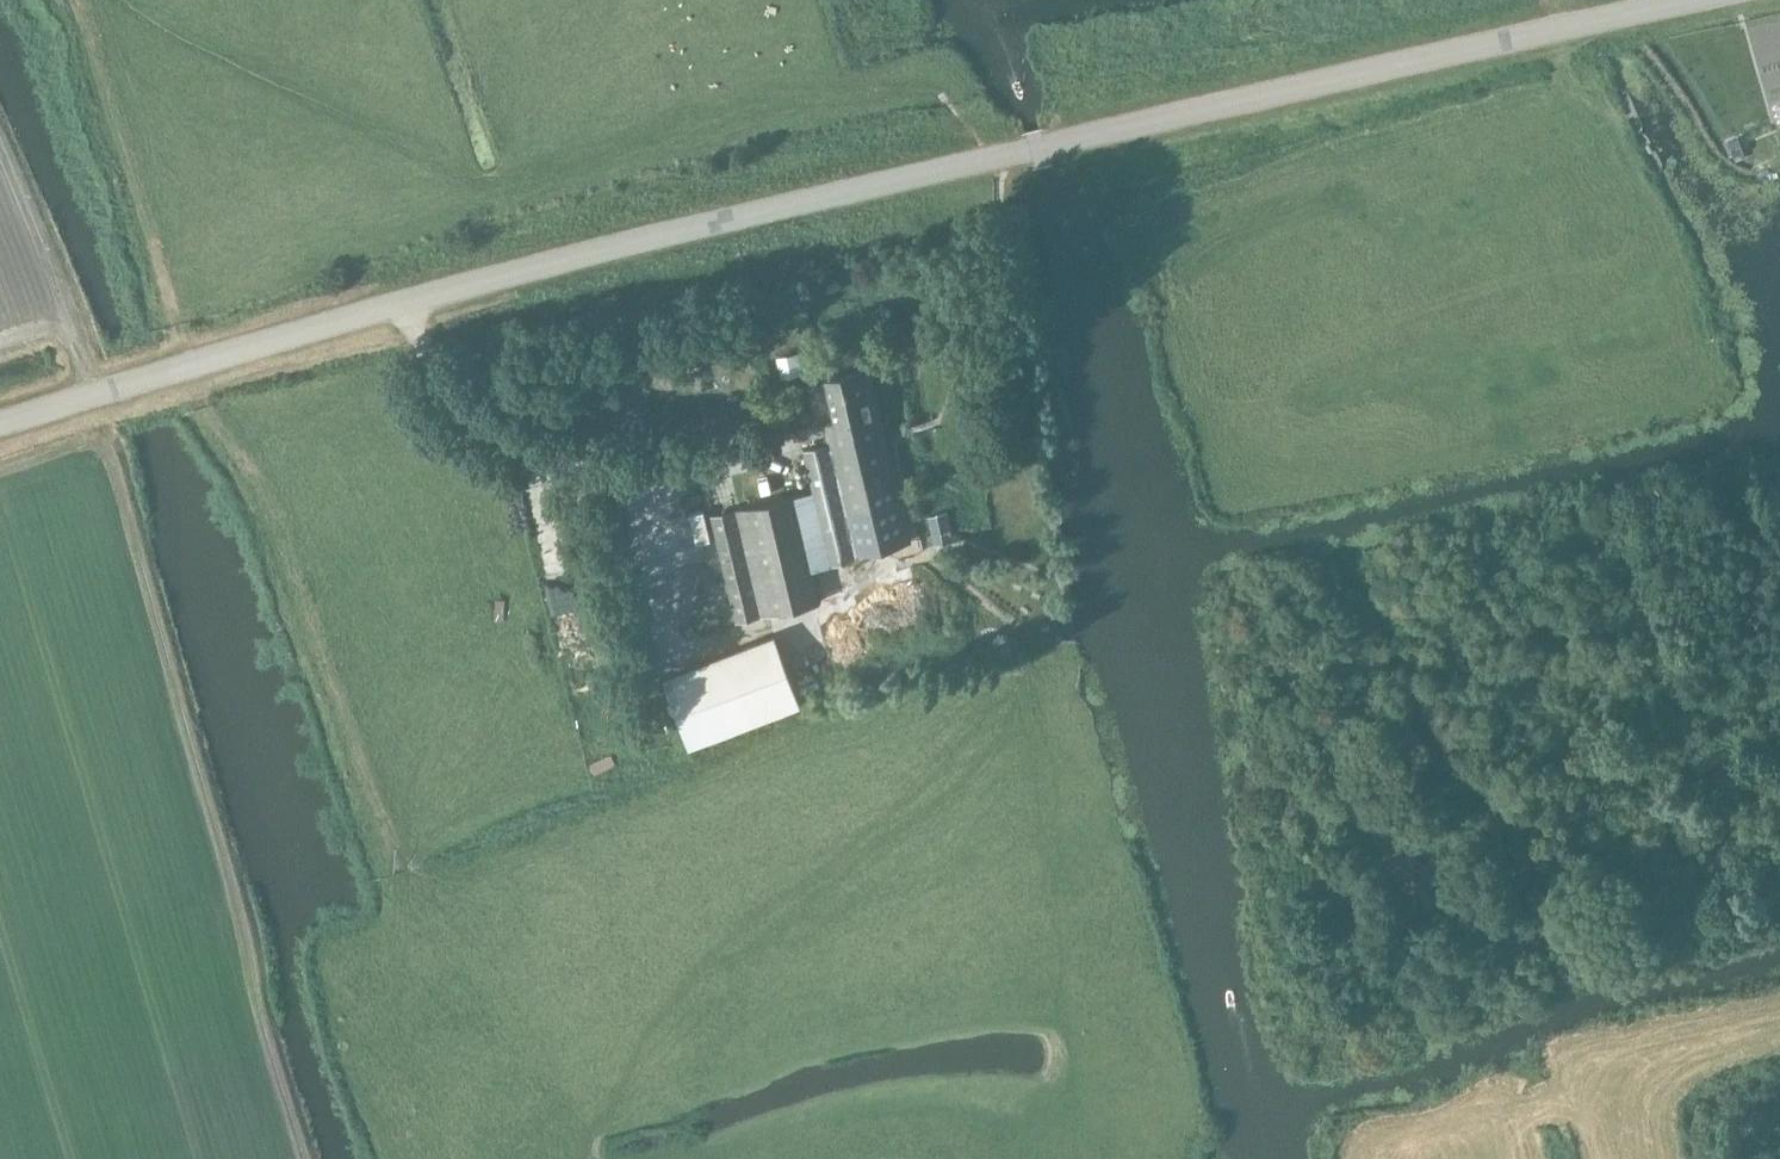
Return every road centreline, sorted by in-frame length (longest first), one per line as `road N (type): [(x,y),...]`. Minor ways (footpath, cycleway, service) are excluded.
road 1 (unclassified): [(1694,0),(737,217),(364,314),(0,424)]
road 2 (track): [(424,838),(509,778),(647,734),(656,709),(653,672),(665,667)]
road 3 (track): [(1055,527),(1062,584),(1015,557),(941,545)]

